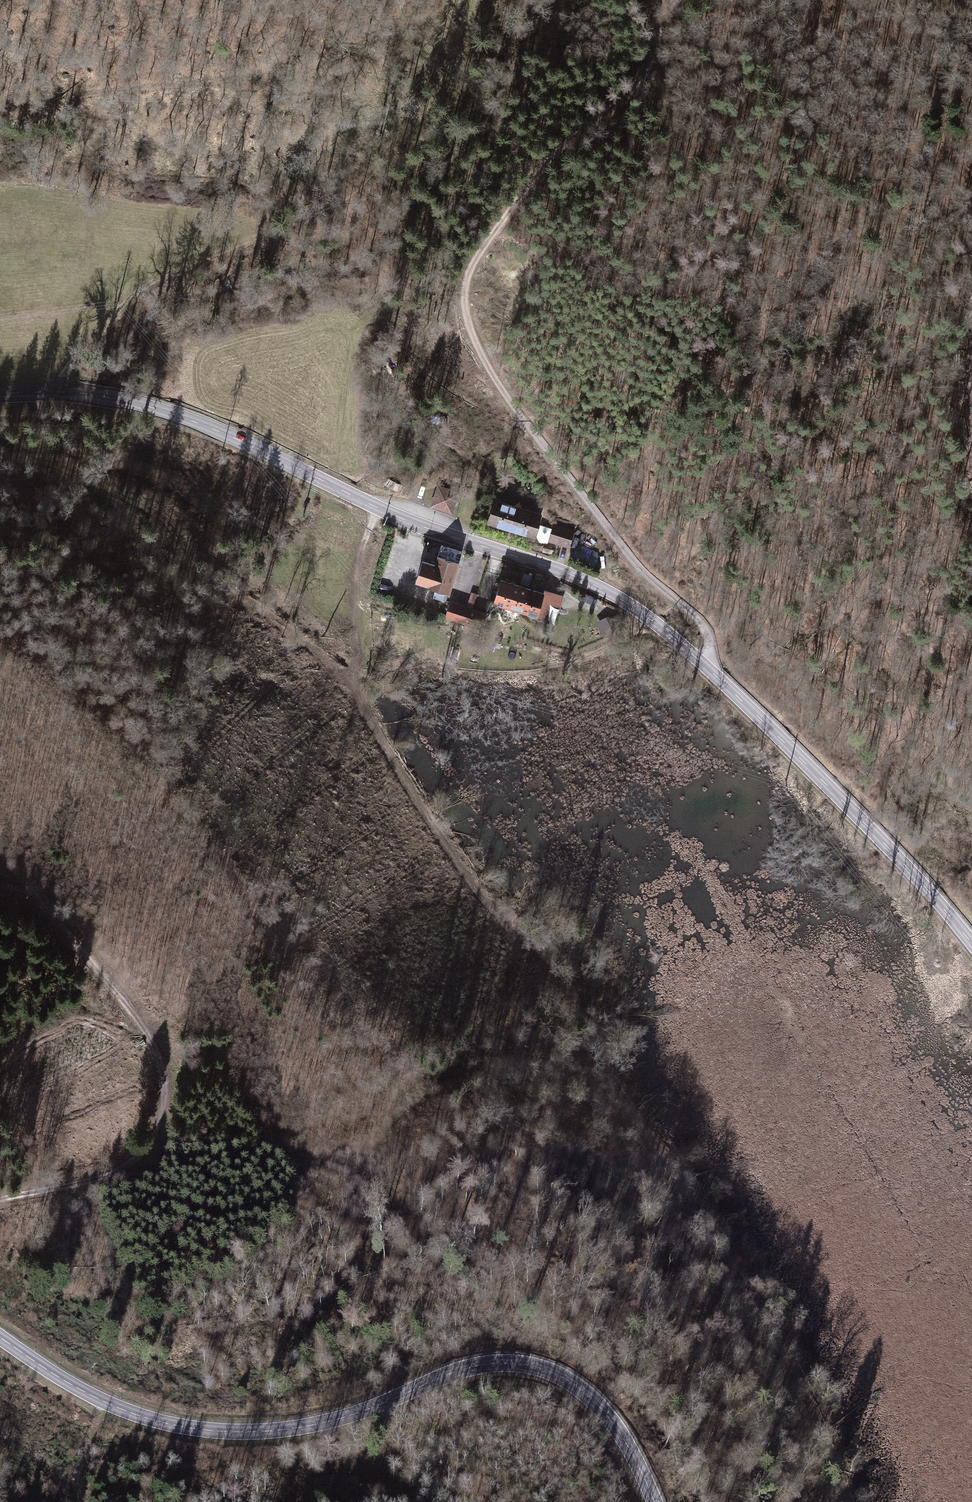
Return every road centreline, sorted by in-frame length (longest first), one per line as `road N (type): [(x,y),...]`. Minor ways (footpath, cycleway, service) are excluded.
road 1 (secondary): [(0,394),(59,390),(152,408),(429,528),(598,585),(722,681),(971,944)]
road 2 (track): [(378,508),(359,563),(358,699),(487,907),(558,967),(617,1086),(719,1231),(808,1398),(845,1501)]
road 3 (track): [(658,0),(661,40),(650,72),(562,144),(472,263),(465,298),(474,338),(524,419),(639,568),(706,627),(705,665)]
road 4 (secondary): [(0,1338),(112,1405),(185,1426),(239,1431),(322,1422),(466,1368),(532,1365),(577,1386),(607,1415),(655,1501)]
road 5 (track): [(59,390),(140,289),(215,252),(325,217),(370,182),(442,79),(478,0)]
road 6 (track): [(0,1198),(129,1163),(165,1117),(169,1083),(143,1022),(0,846)]
road 7 (track): [(0,106),(240,77),(274,64),(325,0)]
road 8 (track): [(971,325),(965,383),(971,457)]

